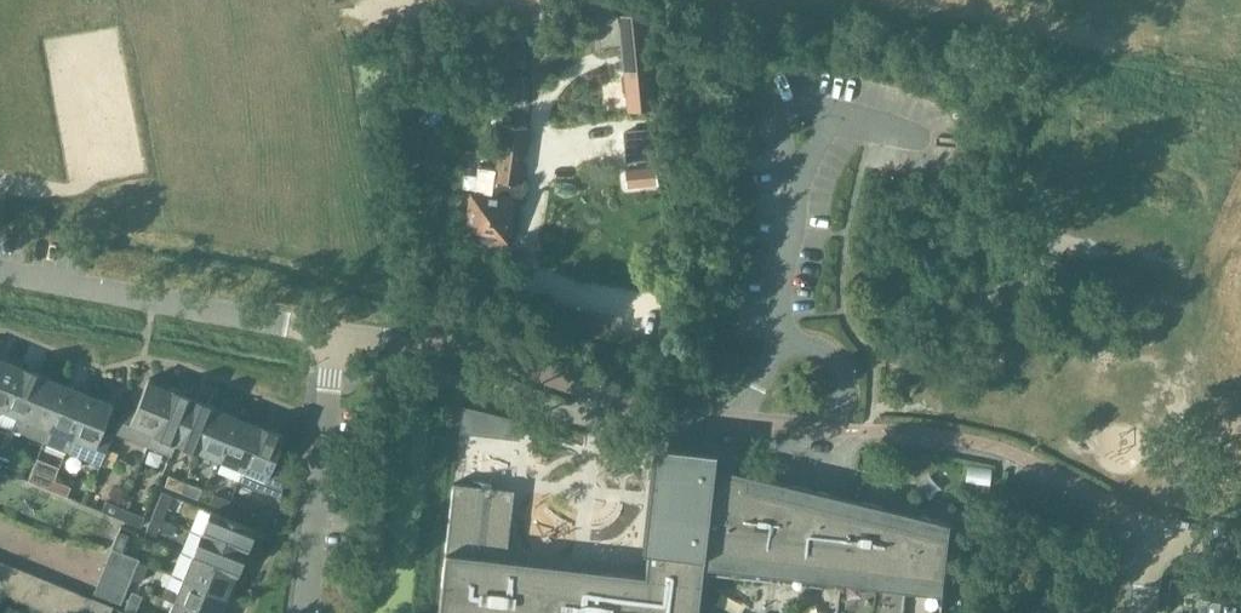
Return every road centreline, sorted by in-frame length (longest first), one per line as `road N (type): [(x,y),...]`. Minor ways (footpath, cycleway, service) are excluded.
road 1 (residential): [(333,336),(499,379),(746,421)]
road 2 (residential): [(0,271),(333,336)]
road 3 (residential): [(300,612),(333,336)]
road 4 (residential): [(746,421),(772,355),(792,345),(838,365),(843,399),(832,431)]

